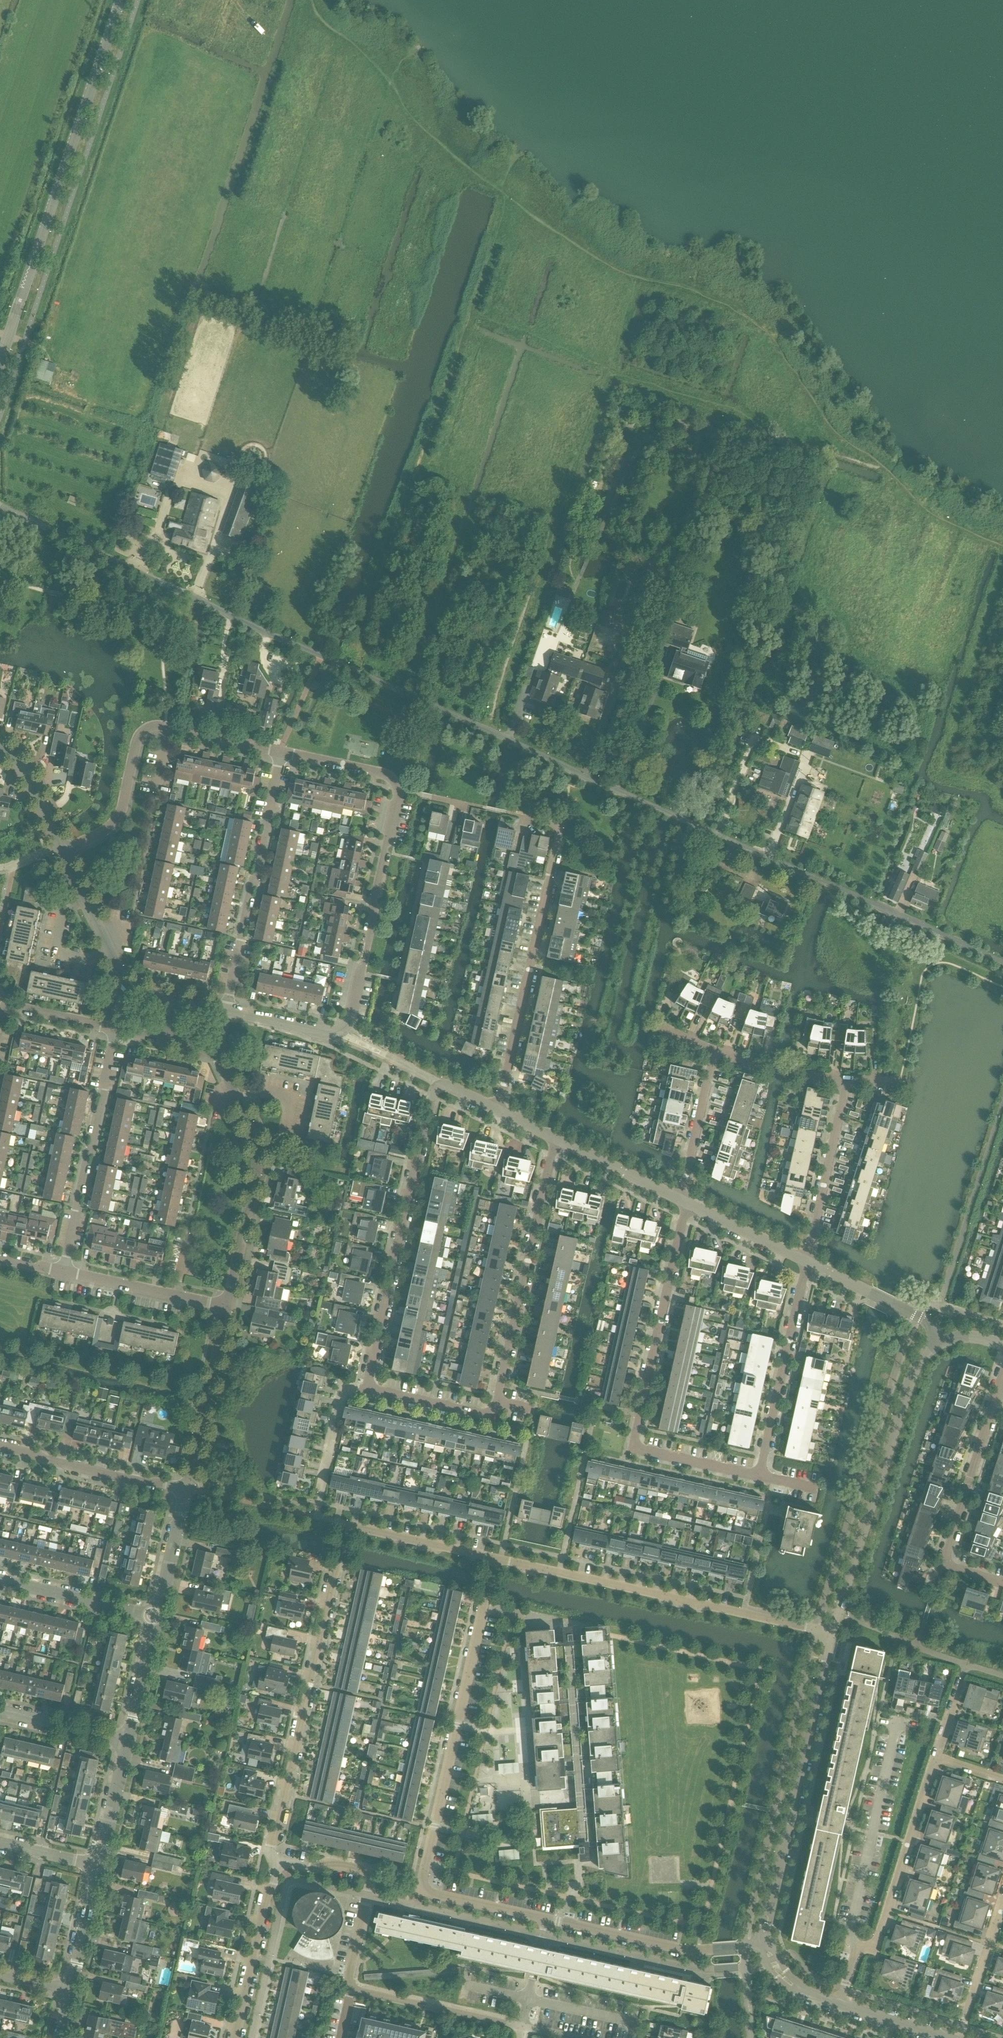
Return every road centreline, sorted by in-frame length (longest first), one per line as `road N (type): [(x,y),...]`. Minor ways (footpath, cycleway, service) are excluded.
road 1 (unclassified): [(0,506),(1002,964)]
road 2 (residential): [(546,1920),(420,1892),(497,1559)]
road 3 (residential): [(759,1477),(633,1451),(682,1200)]
road 4 (tertiary): [(0,361),(121,0)]
road 5 (residential): [(338,1033),(346,1028),(397,790),(379,773),(280,753)]
road 6 (residential): [(499,1111),(559,835),(550,823),(481,807)]
road 7 (residential): [(279,1861),(275,1839),(345,1525)]
road 8 (residential): [(829,1633),(497,1559)]
road 9 (residential): [(227,1308),(262,1148),(217,1053),(167,1042)]
road 10 (tertiary): [(766,1946),(829,1633)]
road 11 (residential): [(368,1387),(431,1079)]
road 12 (tertiary): [(829,1633),(913,1379),(936,1340)]
road 13 (residential): [(280,753),(147,730),(134,750),(118,817),(63,854)]
road 14 (residential): [(494,1413),(555,1140)]
road 15 (residential): [(1002,1584),(956,1569),(946,1557),(1002,1364)]
road 16 (residential): [(226,1010),(280,753)]
road 17 (residential): [(63,1274),(114,1031)]
road 18 (residential): [(857,1948),(848,1937),(896,1722)]
road 19 (residential): [(759,1477),(806,1261)]
road 20 (residential): [(857,1948),(876,1944),(934,1759)]
road 21 (residential): [(176,999),(123,988),(63,854)]
road 22 (residential): [(742,1949),(684,1952),(546,1920)]
road 23 (residential): [(187,1489),(0,1449)]
road 24 (residential): [(187,1489),(227,1308)]
road 25 (residential): [(806,1261),(846,1083)]
road 26 (residential): [(279,1861),(234,2037)]
road 27 (unclassified): [(352,1988),(524,2028)]
road 28 (residential): [(227,1308),(63,1274)]
road 29 (residential): [(157,1618),(0,1581)]
road 30 (residential): [(497,1559),(345,1525)]
road 31 (residential): [(682,1200),(715,1052)]
road 32 (residential): [(960,2037),(1002,1897)]
road 33 (residential): [(682,1200),(555,1140)]
road 34 (residential): [(806,1261),(682,1200)]
road 35 (residential): [(157,1618),(187,1489)]
road 36 (residential): [(128,1742),(0,1712)]
road 37 (residential): [(70,1992),(99,1866)]
road 38 (residential): [(494,1413),(368,1387)]
road 39 (residential): [(0,1023),(3,1009),(114,1031)]
road 40 (residential): [(128,1742),(157,1618)]
road 41 (residential): [(99,1866),(128,1742)]
road 42 (residential): [(368,1387),(344,1390),(322,1490)]

